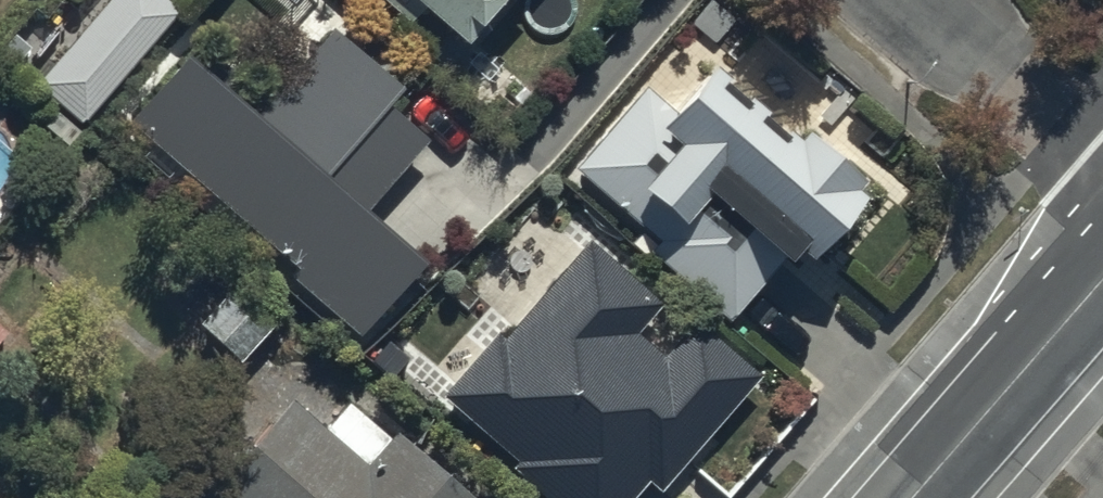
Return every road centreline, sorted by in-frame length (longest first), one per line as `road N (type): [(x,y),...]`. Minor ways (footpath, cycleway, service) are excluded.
road 1 (tertiary): [(1102,279),(911,497)]
road 2 (residential): [(919,0),(1102,160)]

